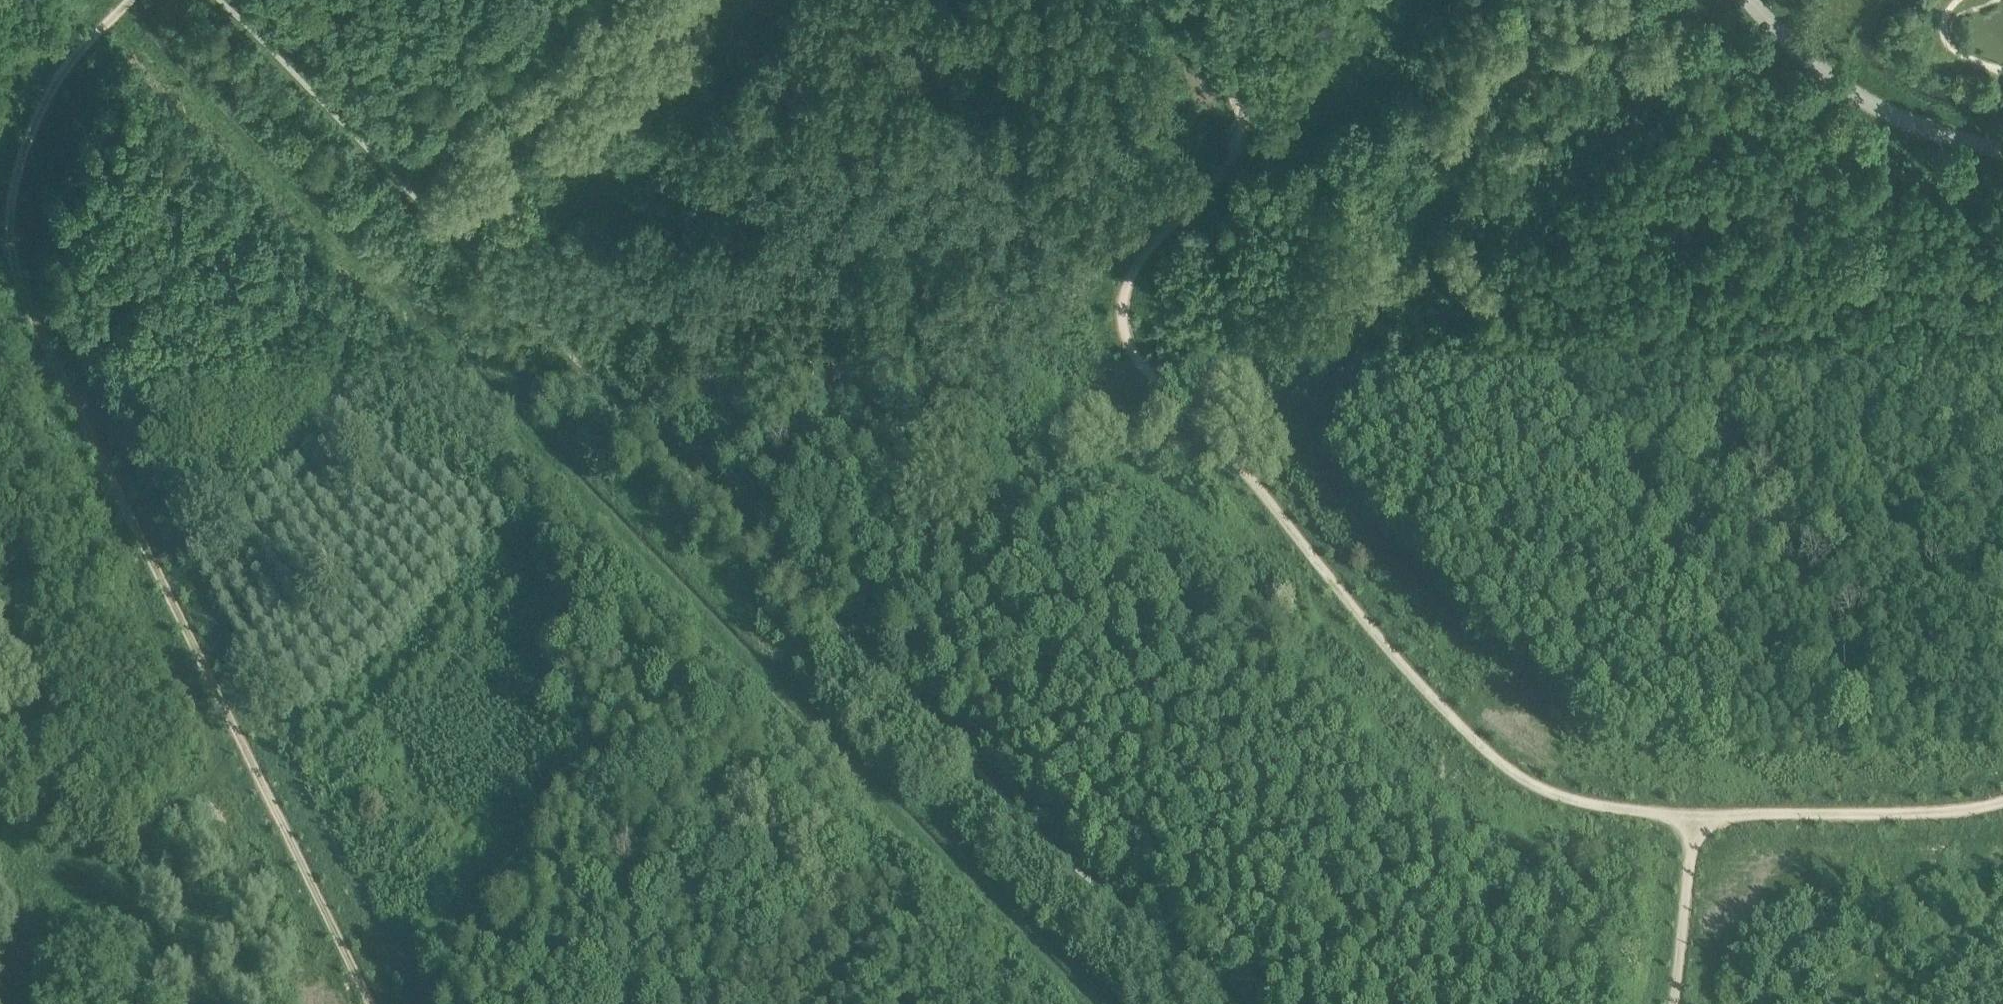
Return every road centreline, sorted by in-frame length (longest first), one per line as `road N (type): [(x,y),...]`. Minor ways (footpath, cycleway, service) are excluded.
road 1 (unclassified): [(2002,161),(1934,153),(1885,137),(1746,0)]
road 2 (track): [(1695,814),(1952,813),(2002,801)]

